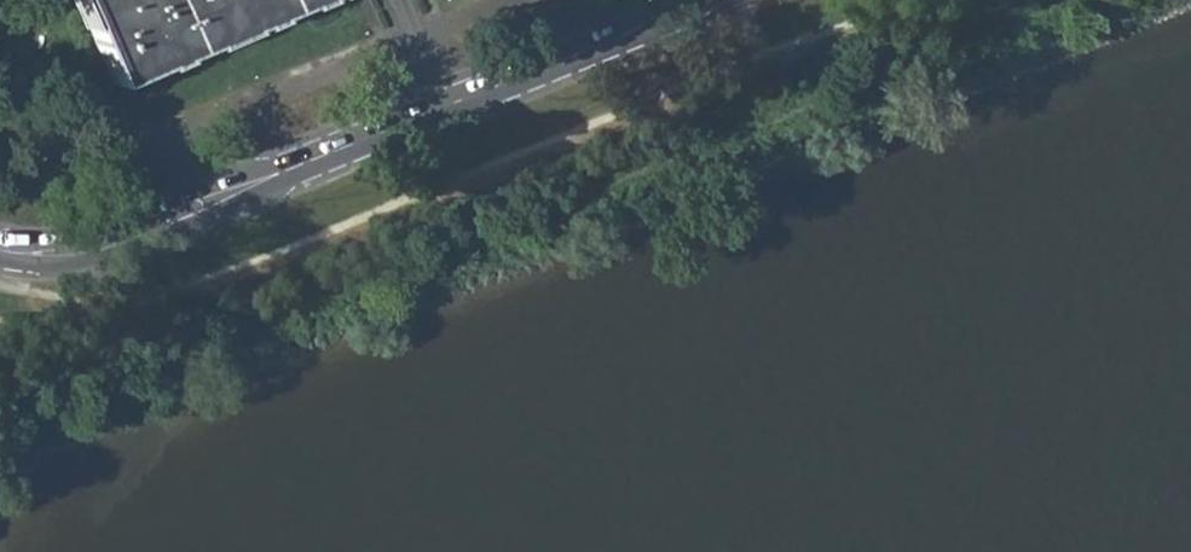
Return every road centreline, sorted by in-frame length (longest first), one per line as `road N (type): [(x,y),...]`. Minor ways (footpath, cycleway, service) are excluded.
road 1 (residential): [(0,249),(74,249),(158,224),(644,26),(684,0)]

